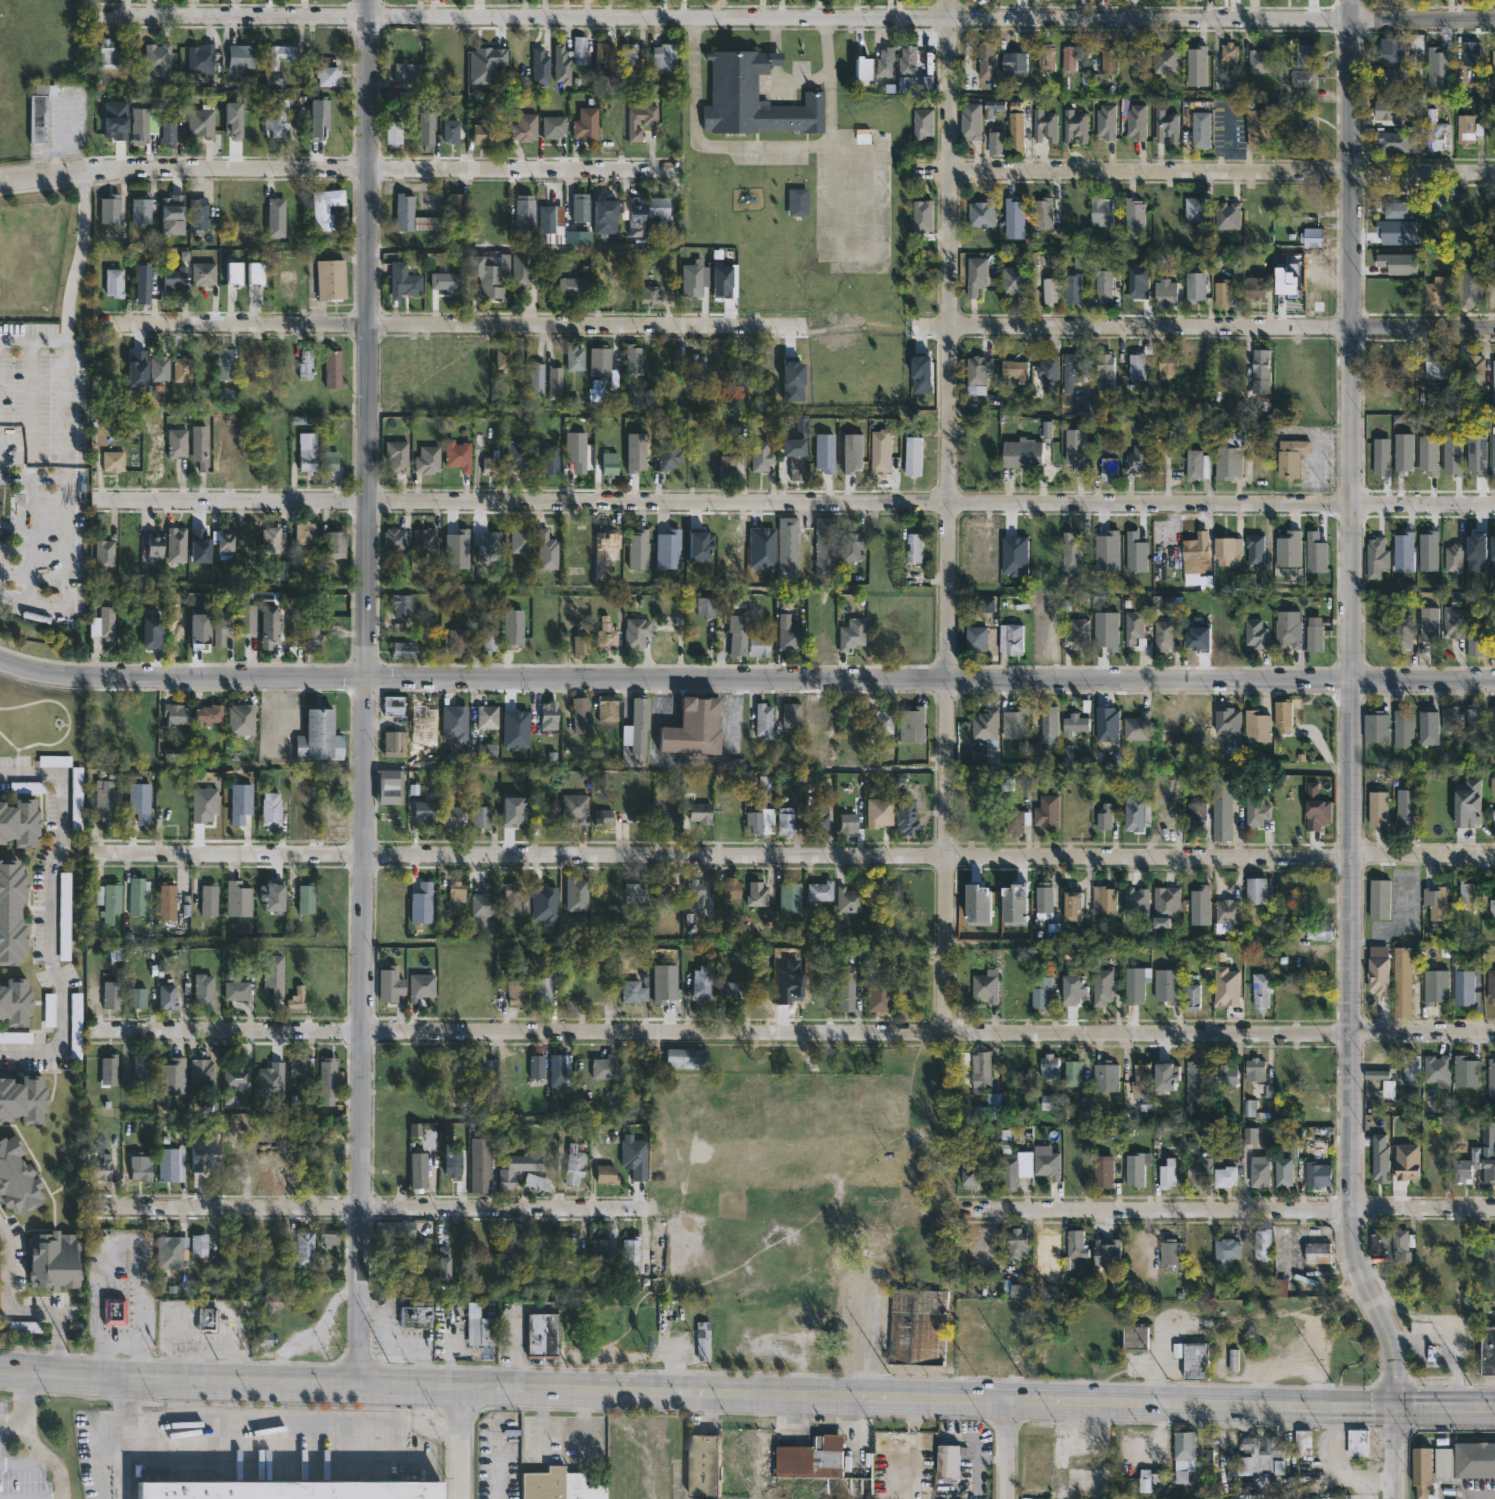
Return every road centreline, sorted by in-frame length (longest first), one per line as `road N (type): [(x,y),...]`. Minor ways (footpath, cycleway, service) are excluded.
road 1 (residential): [(1494,854),(91,854)]
road 2 (residential): [(1494,1032),(92,1031)]
road 3 (residential): [(1494,504),(95,501)]
road 4 (residential): [(1494,20),(103,15)]
road 5 (residential): [(361,1384),(372,0)]
road 6 (residential): [(1352,679),(216,676),(65,673),(0,653)]
road 7 (secondary): [(0,1366),(361,1384),(1226,1403)]
road 8 (residential): [(943,1034),(949,0)]
road 9 (tertiary): [(1395,1405),(1388,1331),(1354,1244),(1352,679)]
road 10 (residential): [(810,327),(99,323)]
road 11 (residential): [(680,167),(125,166),(0,177)]
road 12 (tertiary): [(1352,679),(1353,0)]
road 13 (residential): [(642,1208),(93,1207)]
road 14 (residential): [(1494,329),(951,326)]
road 15 (residential): [(1494,172),(951,170)]
road 16 (residential): [(1494,1209),(965,1210)]
road 17 (secondary): [(1226,1403),(1395,1405)]
road 18 (residential): [(1494,680),(1352,679)]

